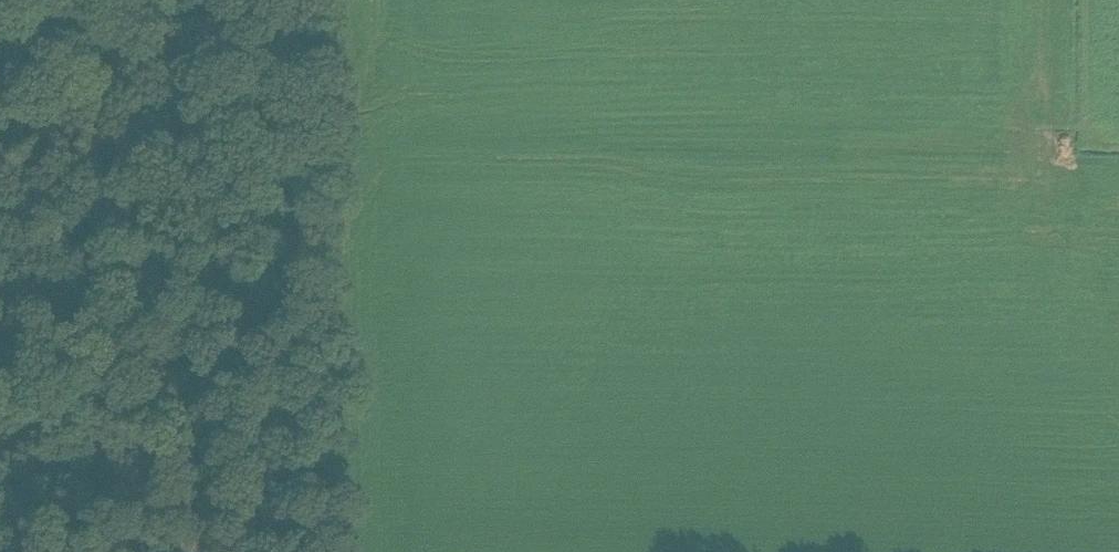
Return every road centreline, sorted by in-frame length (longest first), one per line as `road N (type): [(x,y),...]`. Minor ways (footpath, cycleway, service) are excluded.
road 1 (track): [(81,0),(99,551)]

